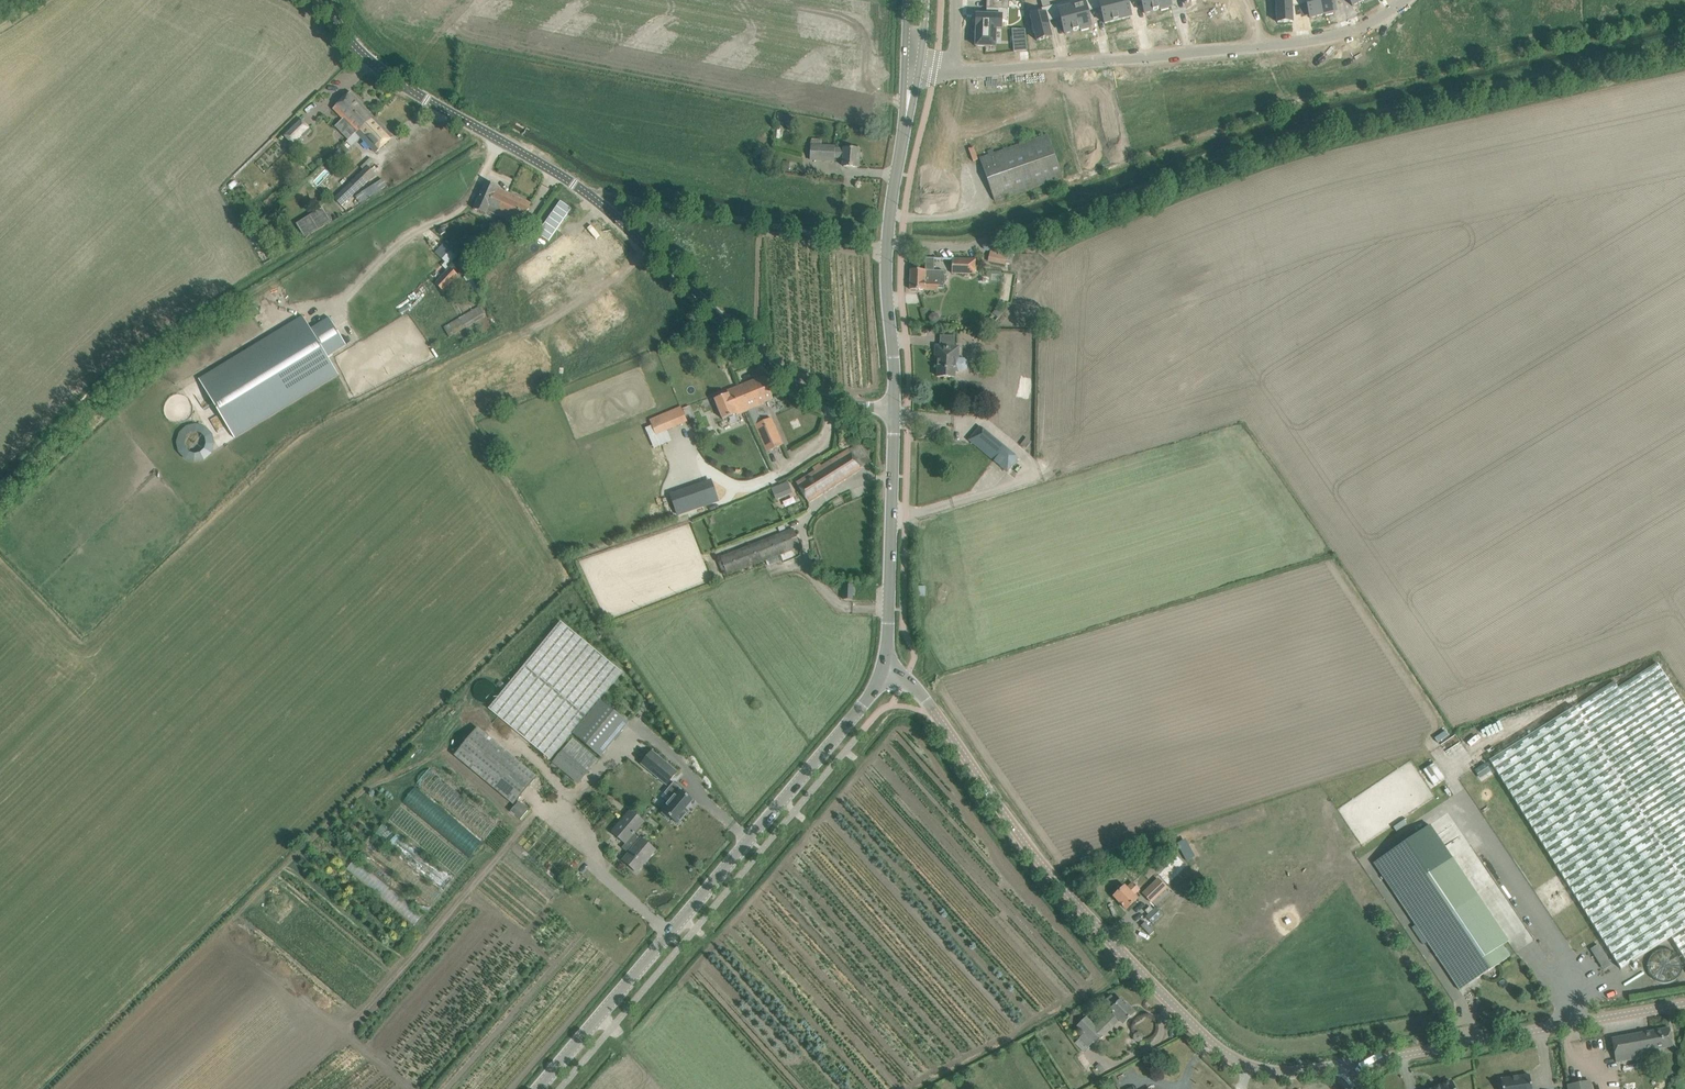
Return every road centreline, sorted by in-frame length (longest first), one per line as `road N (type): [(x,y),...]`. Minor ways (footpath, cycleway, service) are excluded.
road 1 (tertiary): [(1355,1064),(1285,1072),(1226,1054),(1040,860),(918,689),(883,668)]
road 2 (tertiary): [(538,1088),(863,704),(883,668)]
road 3 (unclassified): [(894,410),(826,401),(787,381),(616,216),(501,141)]
road 4 (tertiary): [(1684,1004),(1355,1064)]
road 5 (residential): [(1260,46),(955,71)]
road 6 (tertiary): [(894,410),(883,668)]
road 7 (unclassified): [(333,314),(472,197),(501,141)]
road 8 (unclassified): [(501,141),(384,72),(325,0)]
road 9 (tertiary): [(888,245),(894,410)]
road 10 (residential): [(1403,0),(1363,26),(1260,46)]

